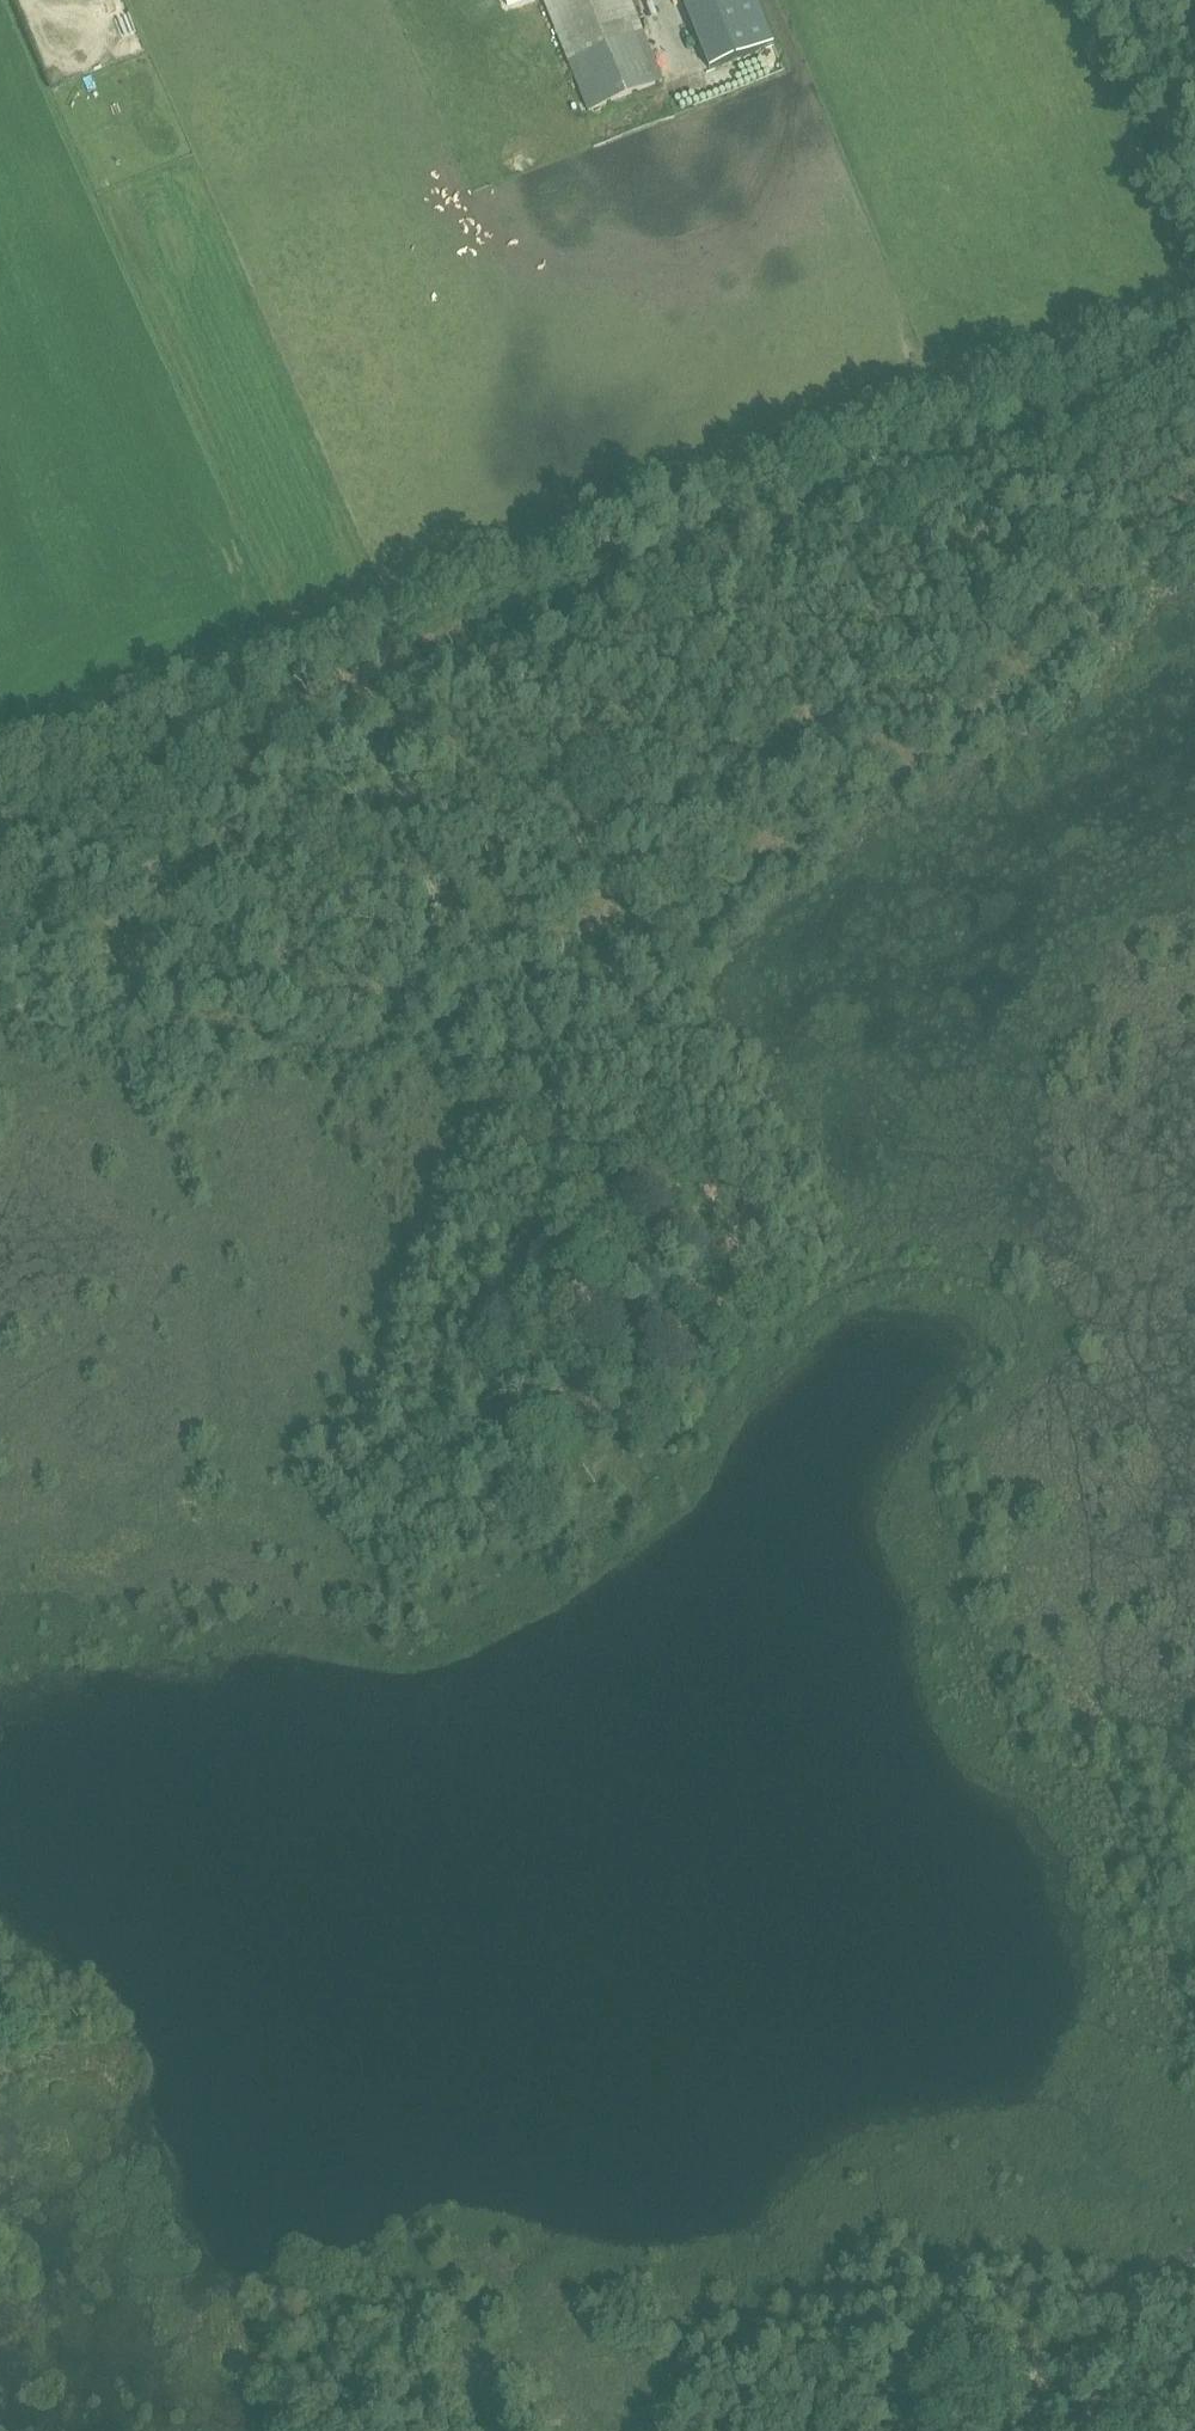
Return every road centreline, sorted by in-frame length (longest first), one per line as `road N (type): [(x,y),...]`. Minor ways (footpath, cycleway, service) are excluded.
road 1 (track): [(0,756),(1194,294)]

